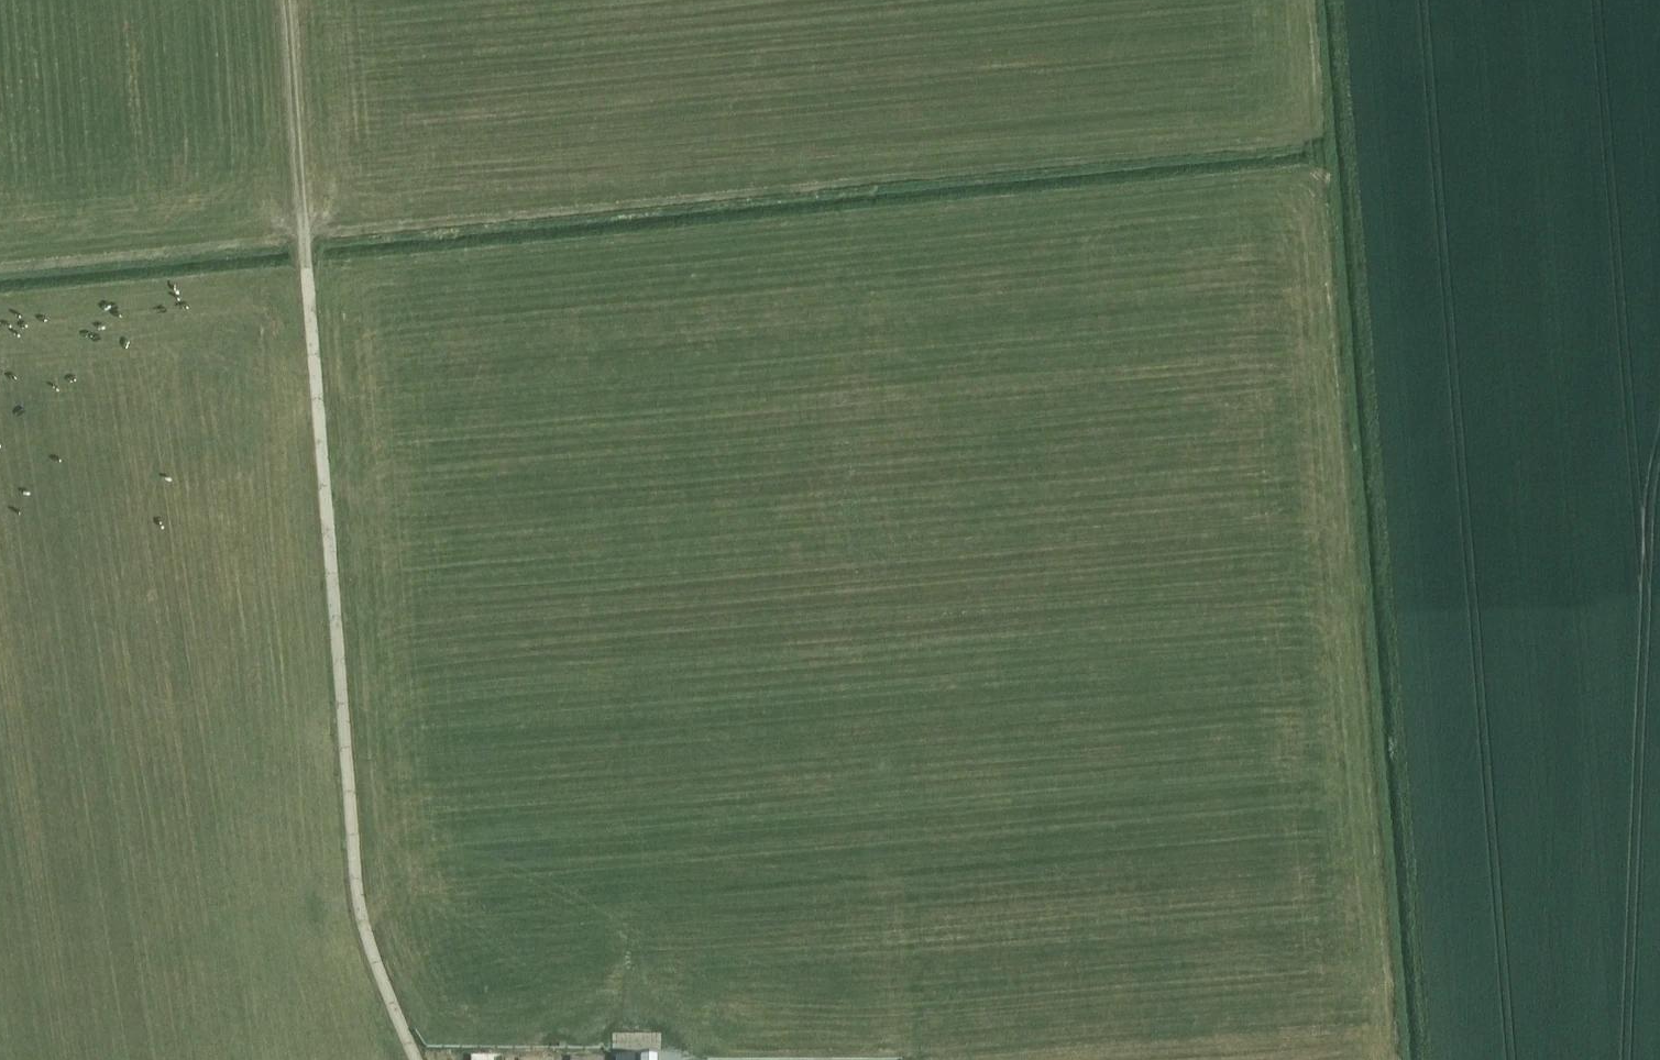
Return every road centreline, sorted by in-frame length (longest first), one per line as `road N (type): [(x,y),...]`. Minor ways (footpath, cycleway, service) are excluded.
road 1 (track): [(419,1059),(377,960),(353,873),(287,0)]

